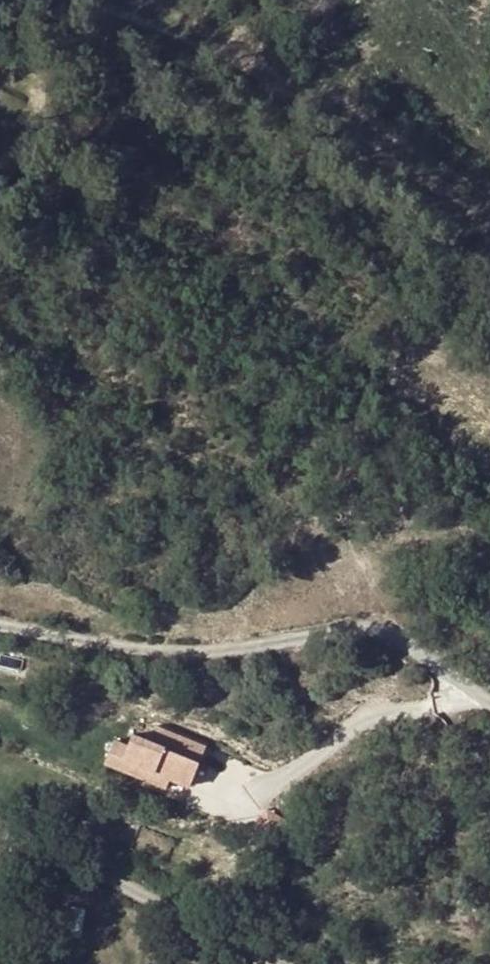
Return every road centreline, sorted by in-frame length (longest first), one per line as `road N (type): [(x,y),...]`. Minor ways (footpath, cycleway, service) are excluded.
road 1 (residential): [(0,627),(183,651),(374,635),(404,643),(489,699)]
road 2 (residential): [(290,963),(0,831)]

